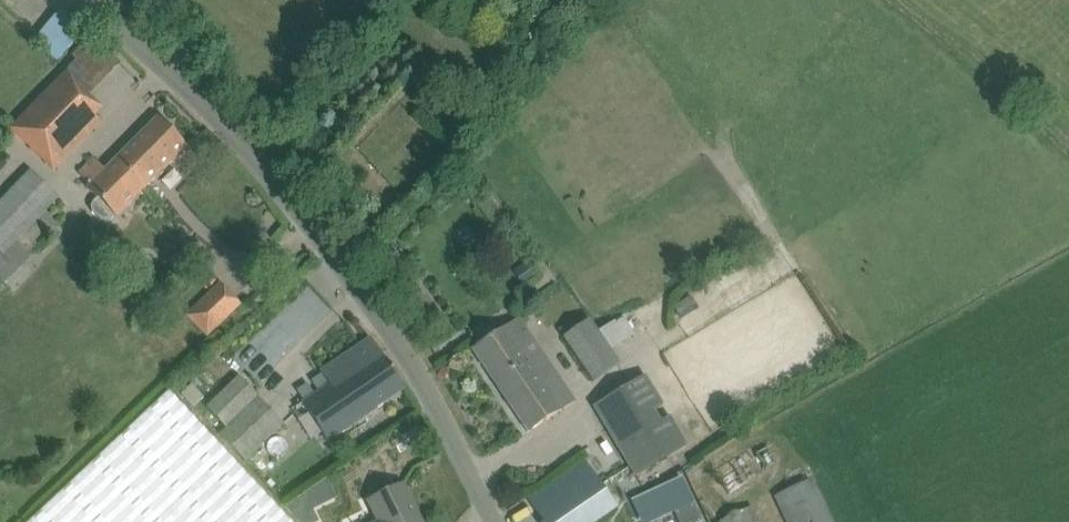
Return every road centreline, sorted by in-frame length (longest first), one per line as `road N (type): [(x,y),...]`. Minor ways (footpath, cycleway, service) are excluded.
road 1 (unclassified): [(495,521),(455,442),(337,259),(279,189),(88,0)]

